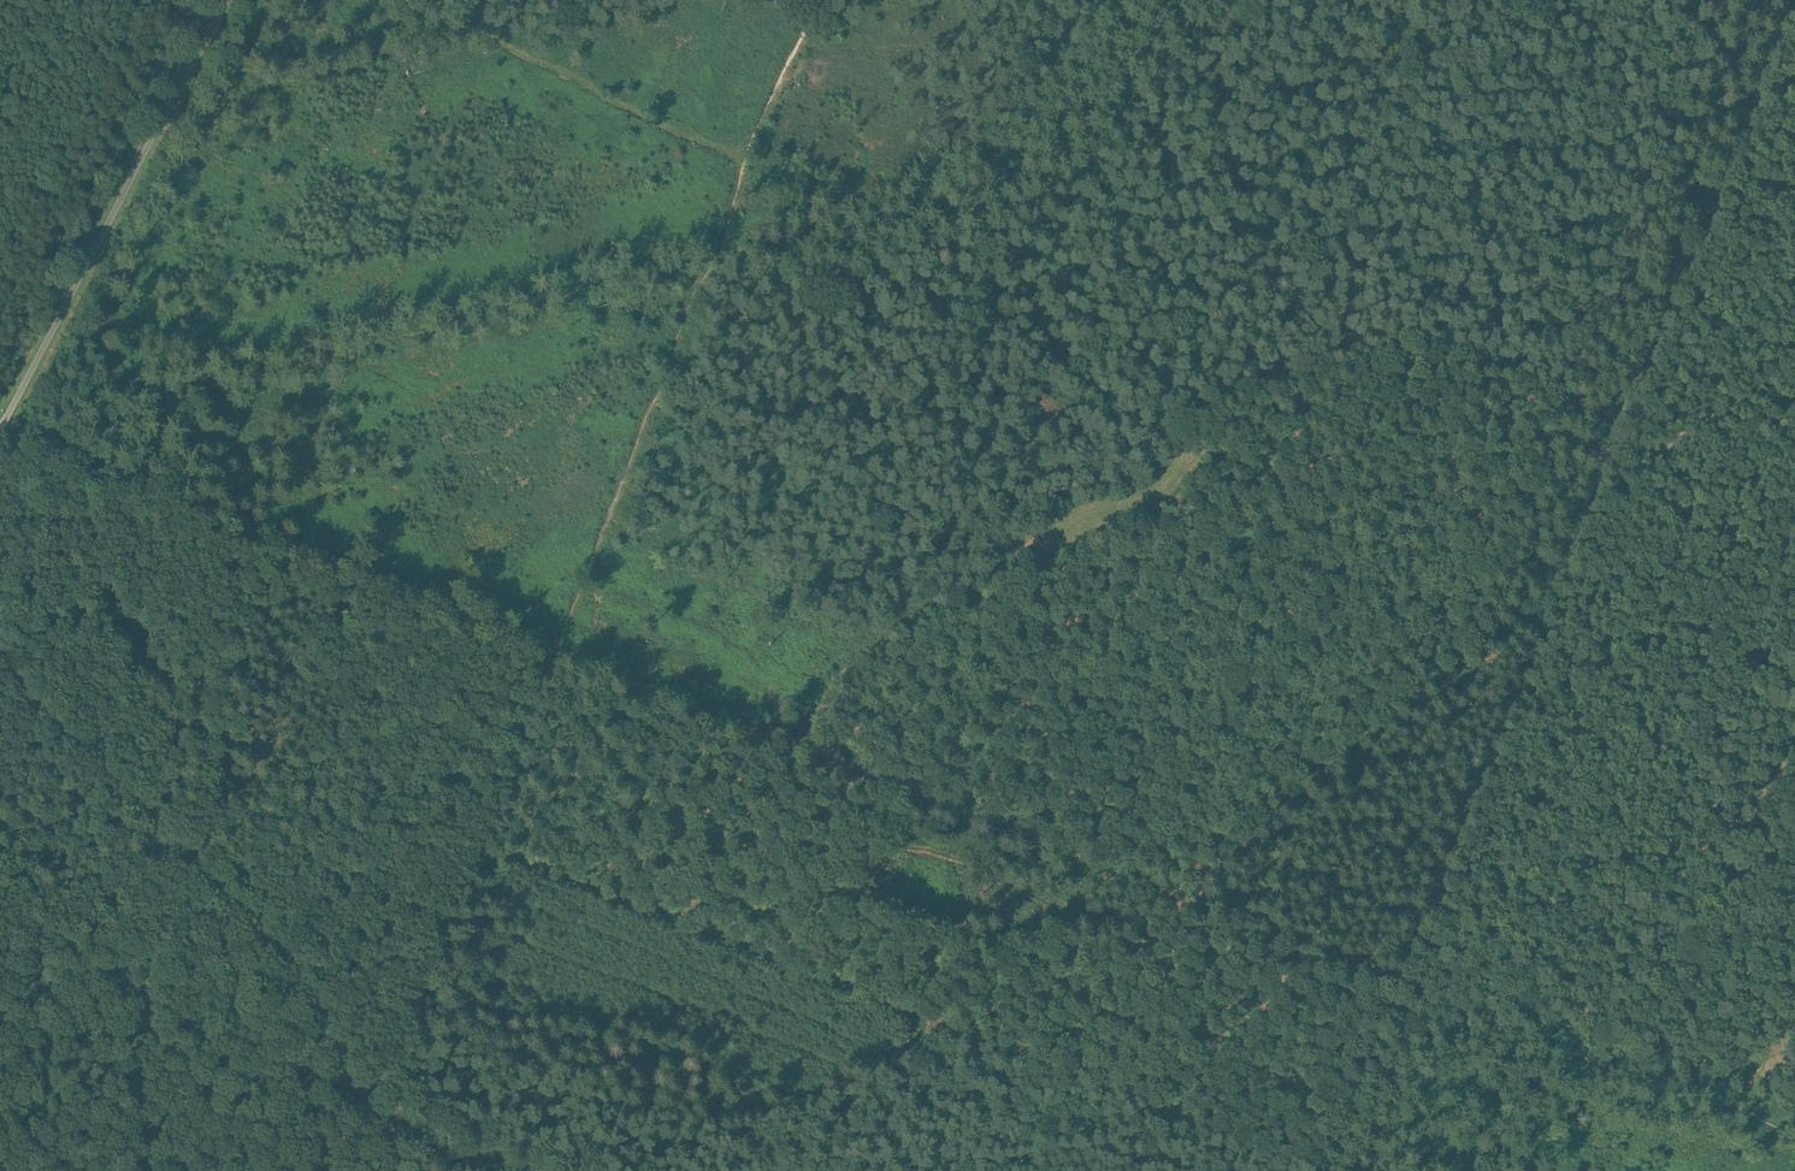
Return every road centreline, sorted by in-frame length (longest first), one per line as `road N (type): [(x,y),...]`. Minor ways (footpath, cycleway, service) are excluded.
road 1 (track): [(1396,977),(561,652)]
road 2 (track): [(542,1170),(427,1128),(380,1095),(349,1064),(281,954),(19,672),(0,640)]
road 3 (track): [(561,652),(709,258),(818,0)]
road 4 (track): [(0,436),(561,652)]
road 5 (track): [(1031,838),(1207,392)]
road 6 (track): [(380,1095),(561,652)]
road 7 (unclassified): [(222,0),(0,418)]
road 8 (track): [(1396,977),(1552,609)]
road 9 (track): [(1794,5),(1701,209)]
road 10 (track): [(1321,1170),(1396,977)]

